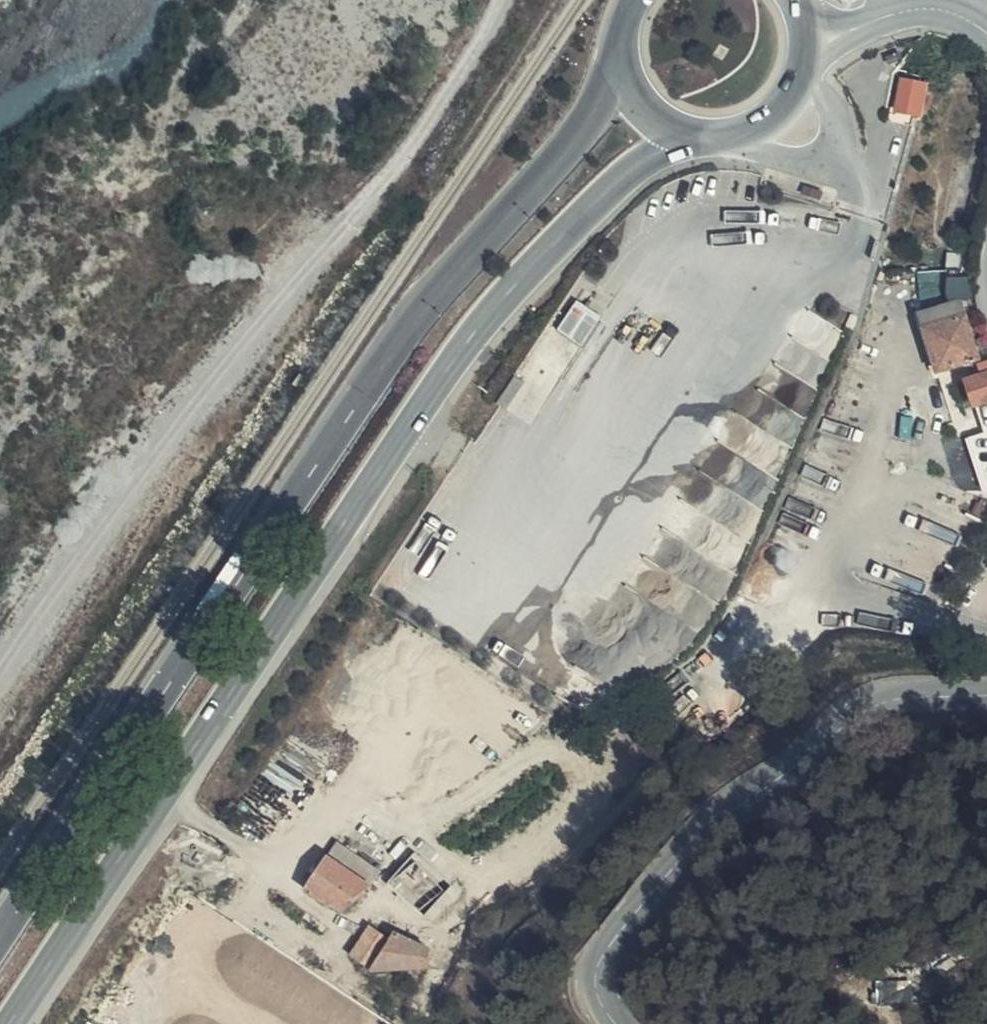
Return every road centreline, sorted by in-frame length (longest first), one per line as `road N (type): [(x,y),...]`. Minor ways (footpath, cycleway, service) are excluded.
road 1 (primary): [(10,1023),(507,292),(634,167),(700,136)]
road 2 (primary): [(622,60),(608,98),(562,157),(417,319),(0,935)]
road 3 (track): [(489,0),(430,111),(183,406),(0,673)]
road 4 (residential): [(835,159),(860,217),(850,241),(832,257),(761,287),(508,639)]
road 5 (tertiary): [(986,693),(880,704),(841,727),(629,913),(603,958),(601,983),(620,1023)]
road 6 (tertiary): [(807,39),(930,12),(986,37)]
road 7 (primary): [(700,136),(731,136),(774,115),(801,76),(807,39)]

